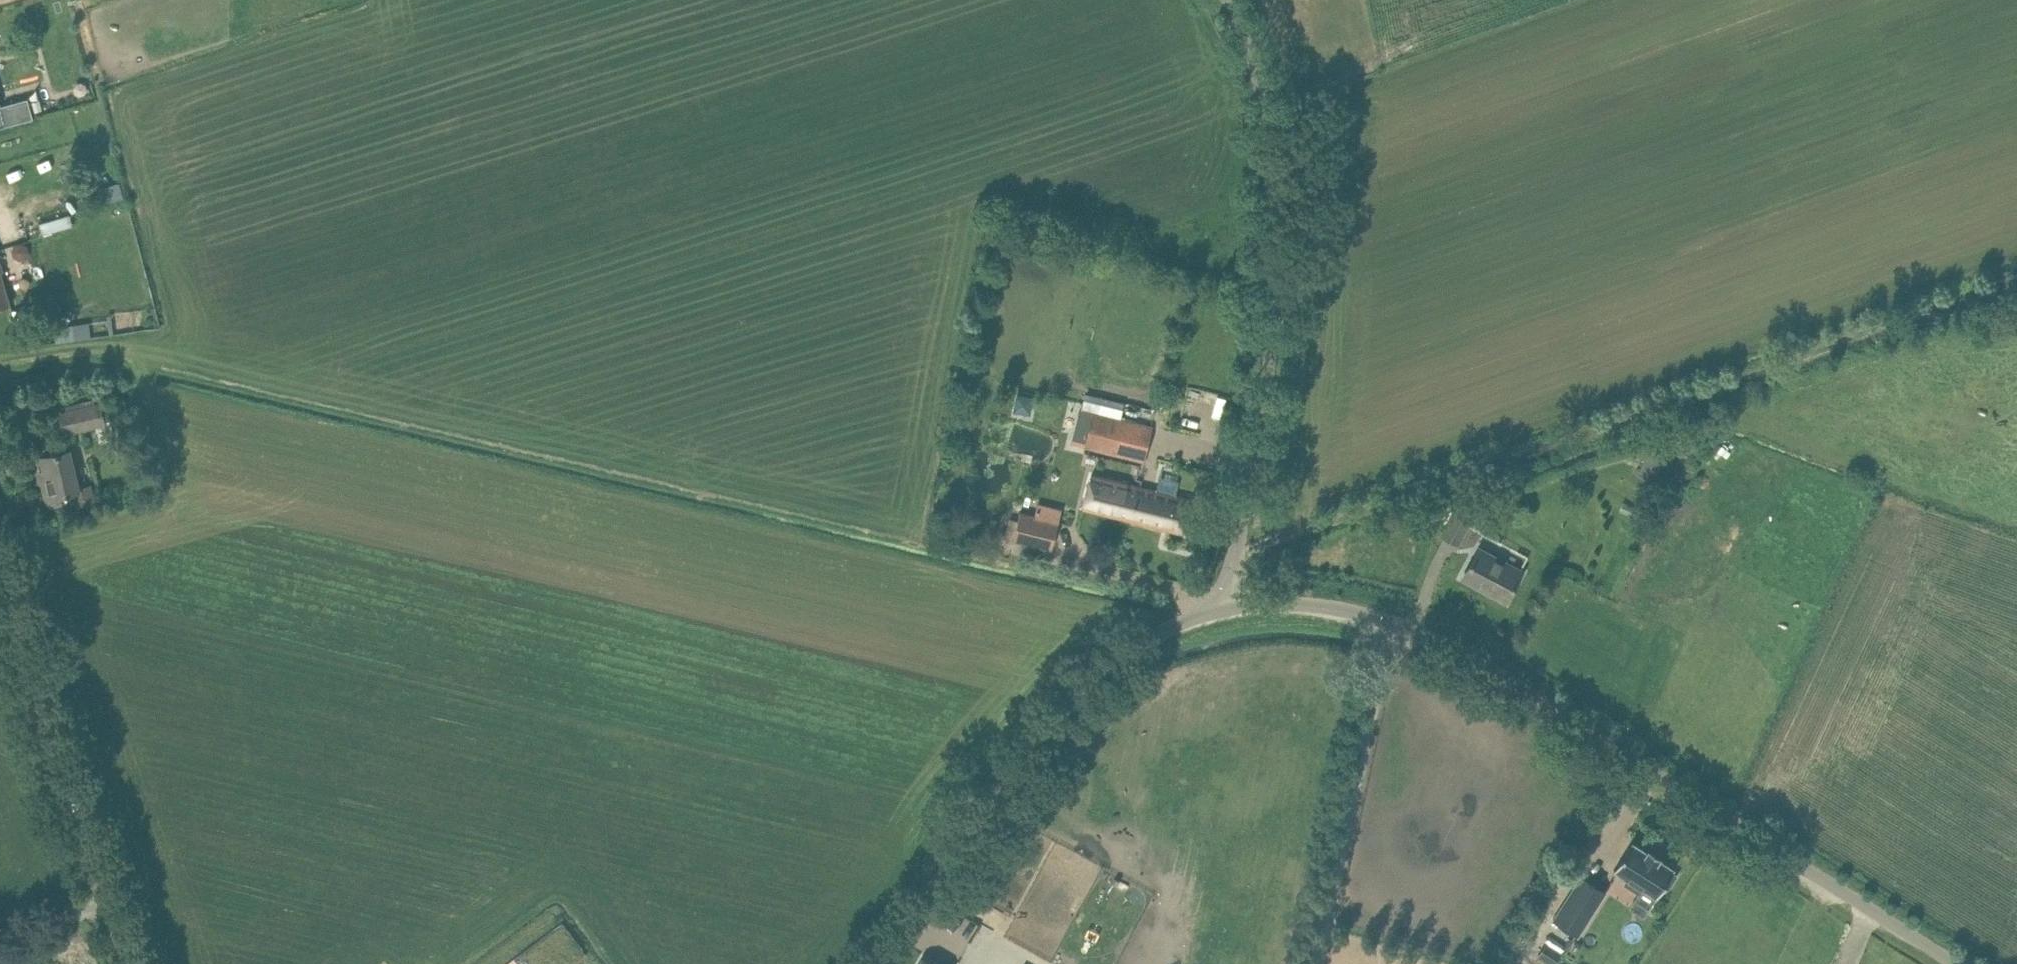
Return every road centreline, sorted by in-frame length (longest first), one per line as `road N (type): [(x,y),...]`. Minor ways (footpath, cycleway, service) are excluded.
road 1 (track): [(2016,278),(1235,555)]
road 2 (unclassified): [(1391,619),(1475,660),(1956,963)]
road 3 (unclassified): [(1226,609),(1260,402),(1266,175),(1260,112),(1232,28),(1214,0)]
road 4 (unclassified): [(890,963),(1068,703),(1113,660),(1179,623),(1226,609)]
road 5 (tertiary): [(118,963),(0,590)]
road 6 (unclassified): [(1314,963),(1391,619)]
road 7 (unclassified): [(1226,609),(1308,605),(1391,619)]

